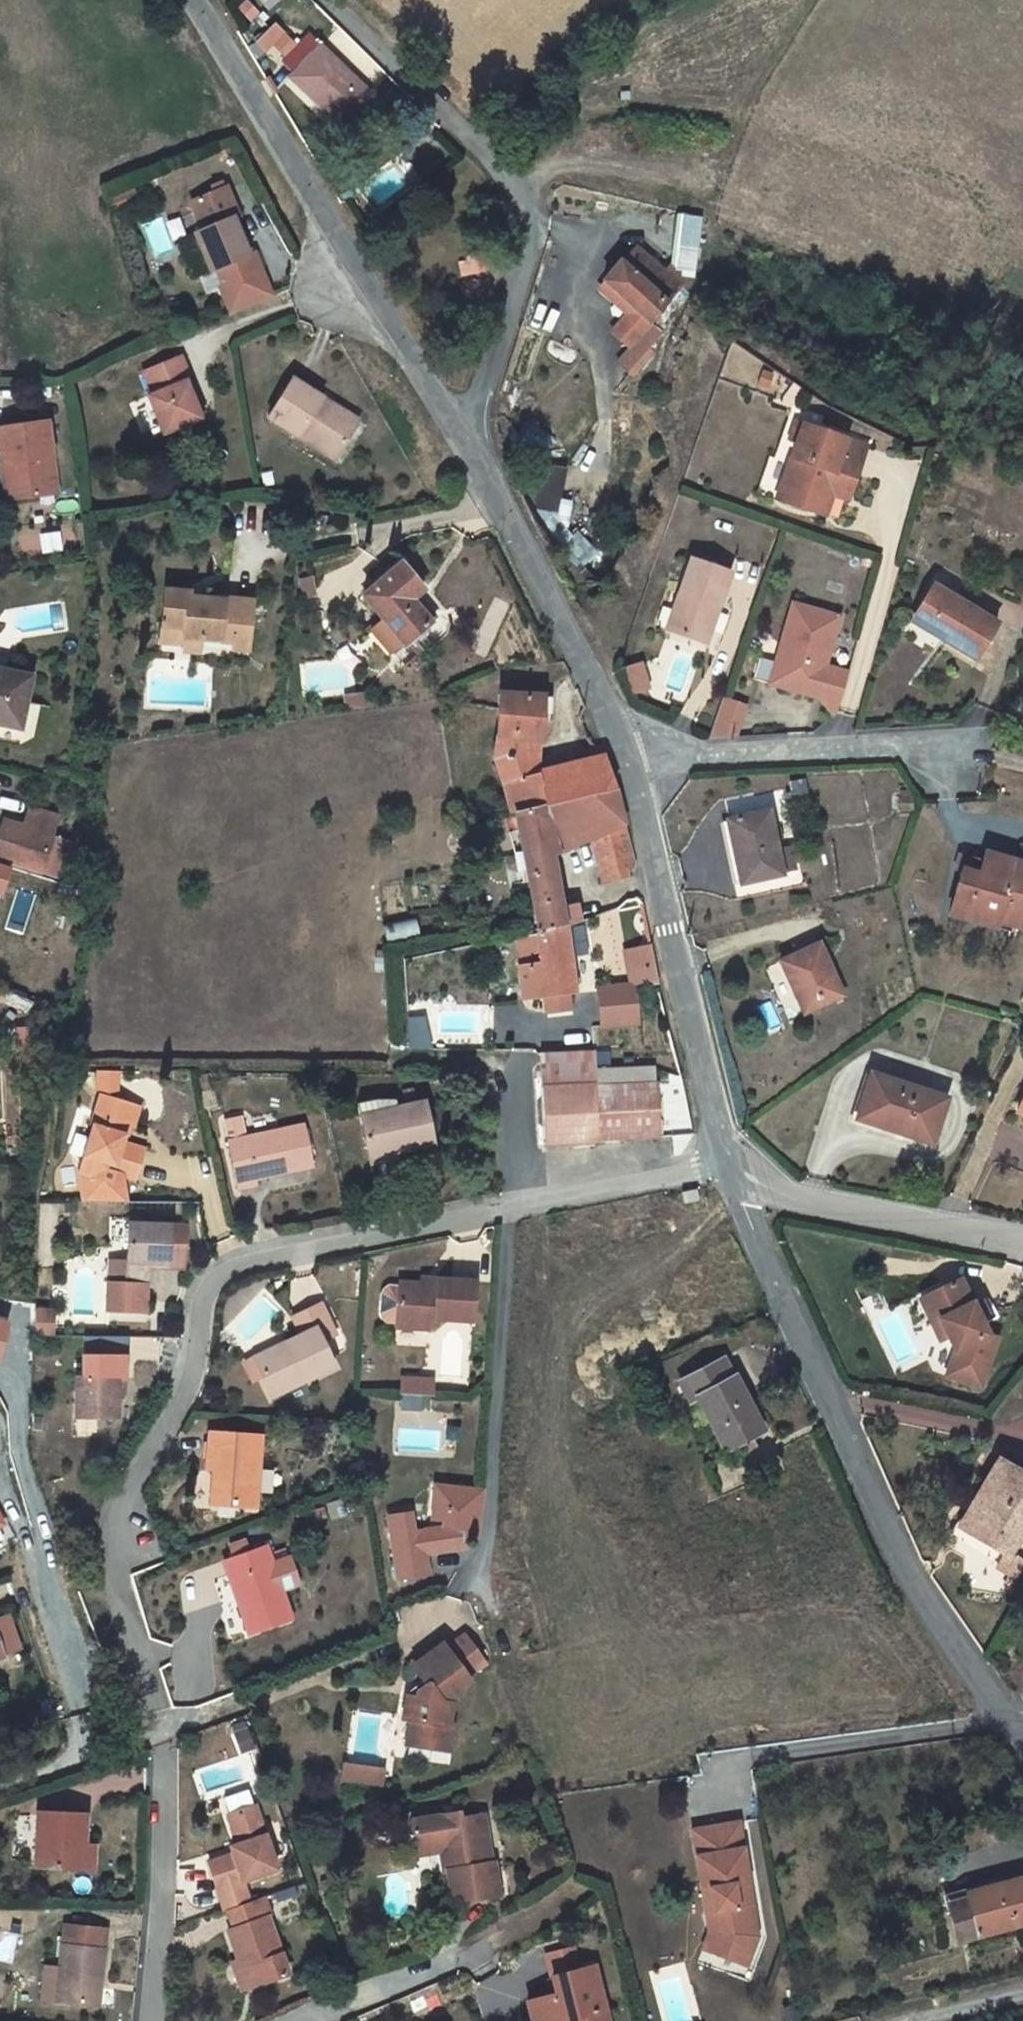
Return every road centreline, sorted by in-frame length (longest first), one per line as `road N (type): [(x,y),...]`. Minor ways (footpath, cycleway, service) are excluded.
road 1 (residential): [(152,1716),(114,1576),(119,1511),(189,1376),(199,1302),(219,1271),(259,1250),(737,1161)]
road 2 (unclassified): [(1022,1746),(836,1434),(750,1203)]
road 3 (residential): [(441,428),(470,403),(525,227),(509,186),(464,121),(329,0)]
road 4 (unclassified): [(441,428),(191,0)]
road 5 (unclassified): [(737,1161),(616,755)]
road 6 (unclassified): [(616,755),(604,715),(441,428)]
road 7 (residential): [(616,755),(977,741)]
road 8 (residential): [(152,1716),(162,1745),(163,1883),(153,2020)]
road 9 (unclassified): [(1022,1247),(750,1203)]
road 10 (residential): [(308,2020),(492,1944)]

